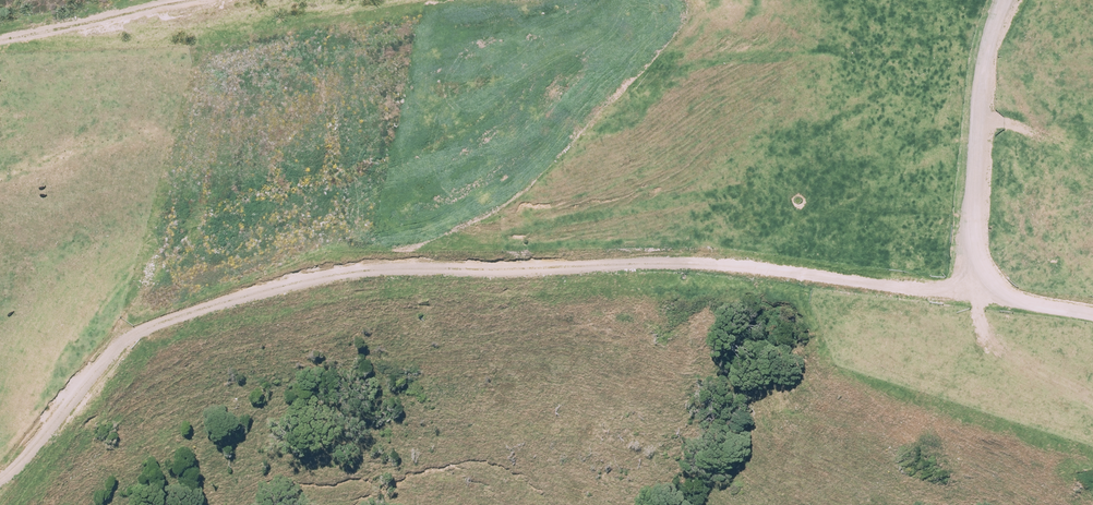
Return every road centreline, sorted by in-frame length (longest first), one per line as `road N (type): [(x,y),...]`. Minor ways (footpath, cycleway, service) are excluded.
road 1 (track): [(994,280),(943,291),(653,262),(341,273),(130,337),(0,478)]
road 2 (track): [(994,280),(978,249),(974,210),(985,70),(1005,0)]
road 3 (track): [(0,40),(191,0)]

